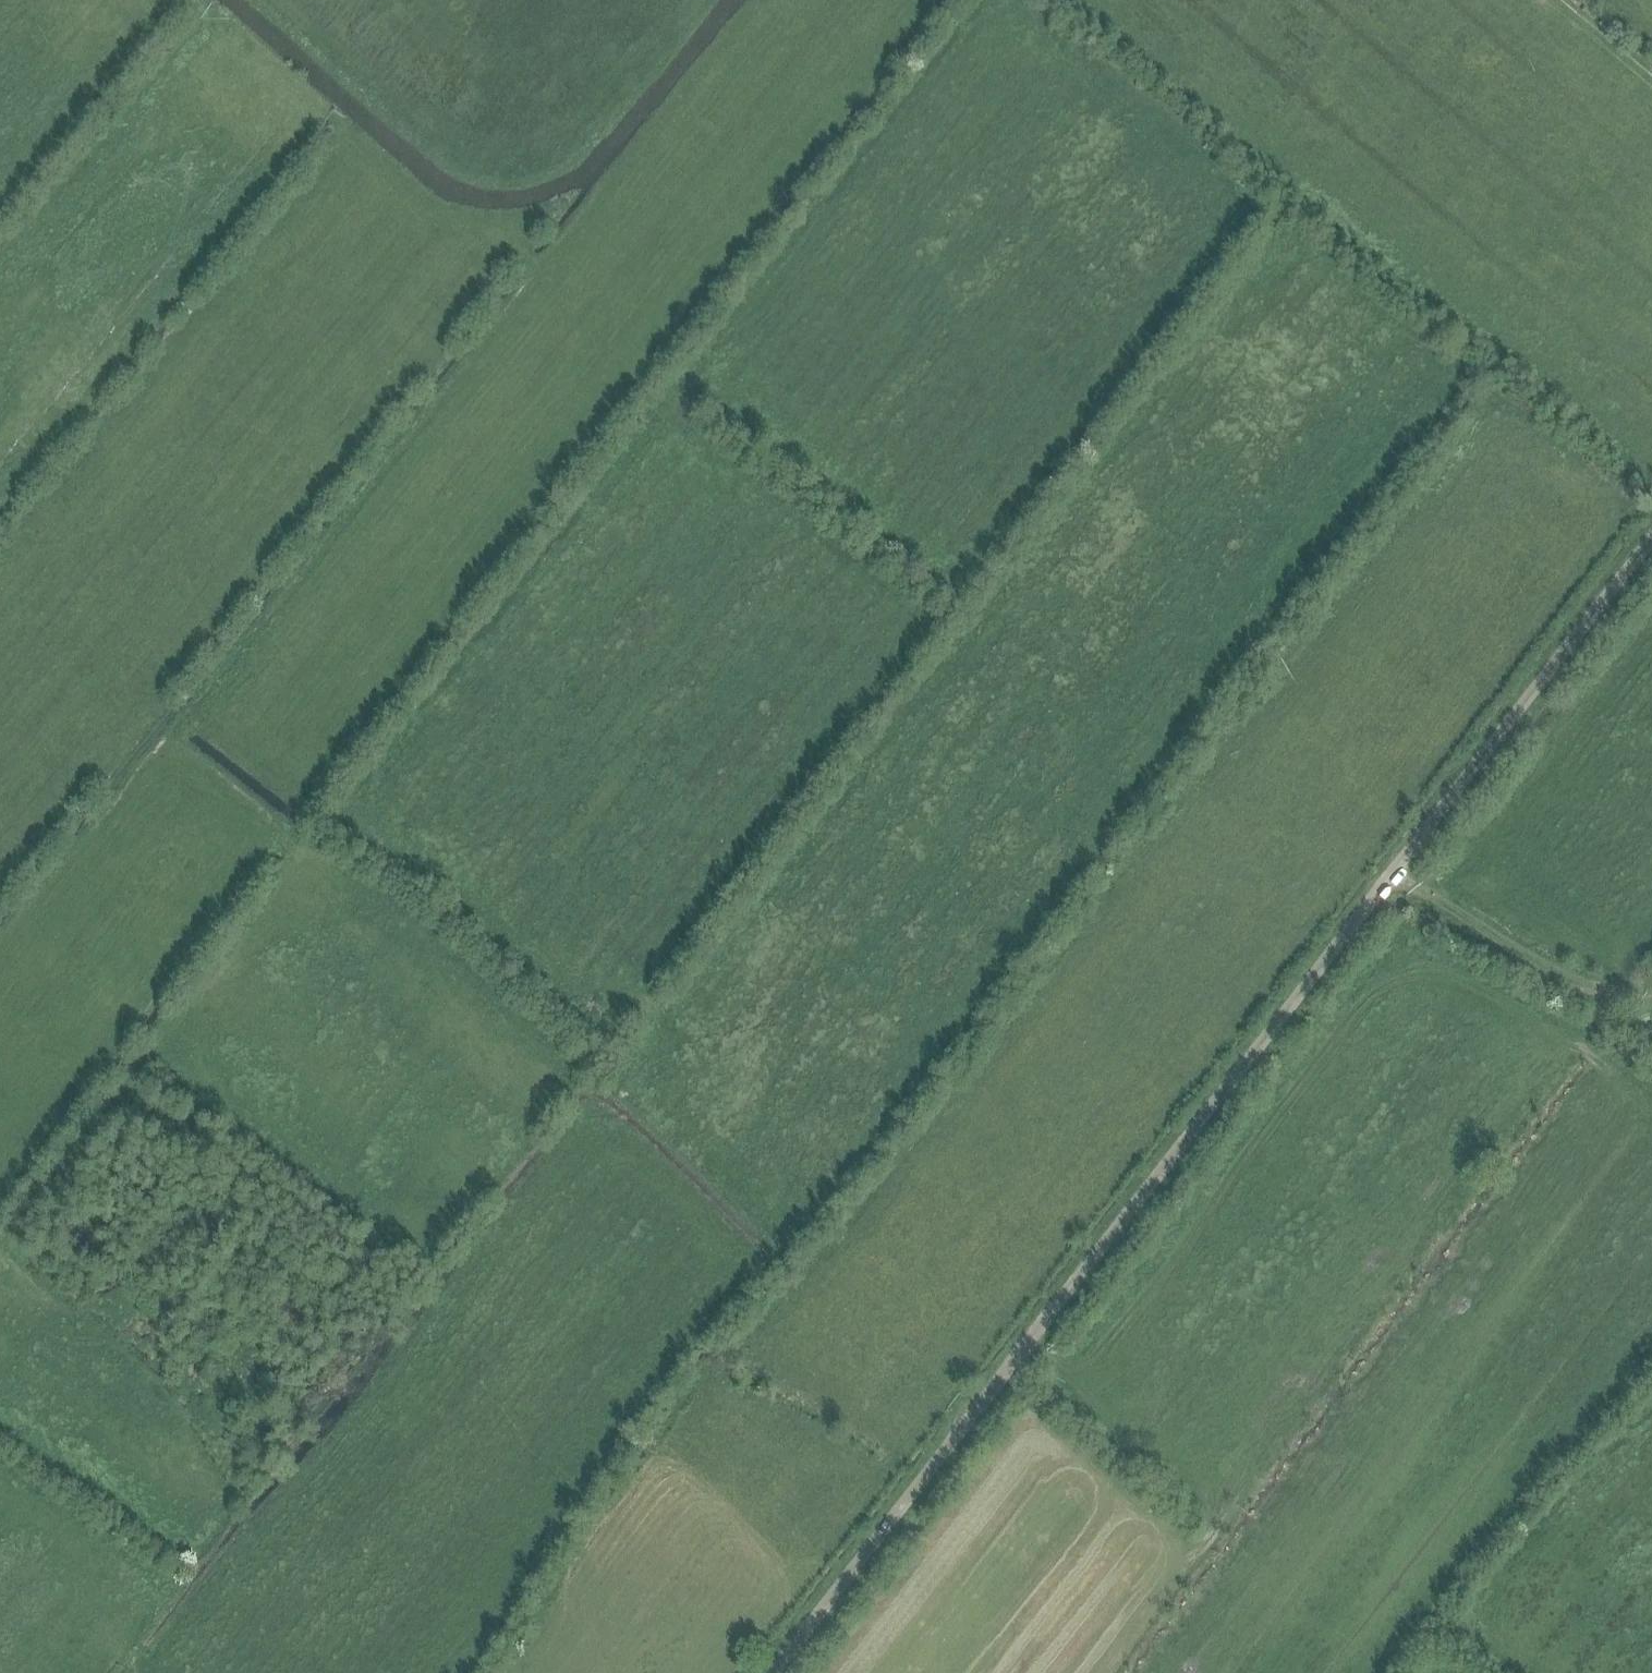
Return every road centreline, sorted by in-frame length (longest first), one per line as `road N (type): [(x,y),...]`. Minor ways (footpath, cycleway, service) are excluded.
road 1 (unclassified): [(776,1672),(1651,541)]

